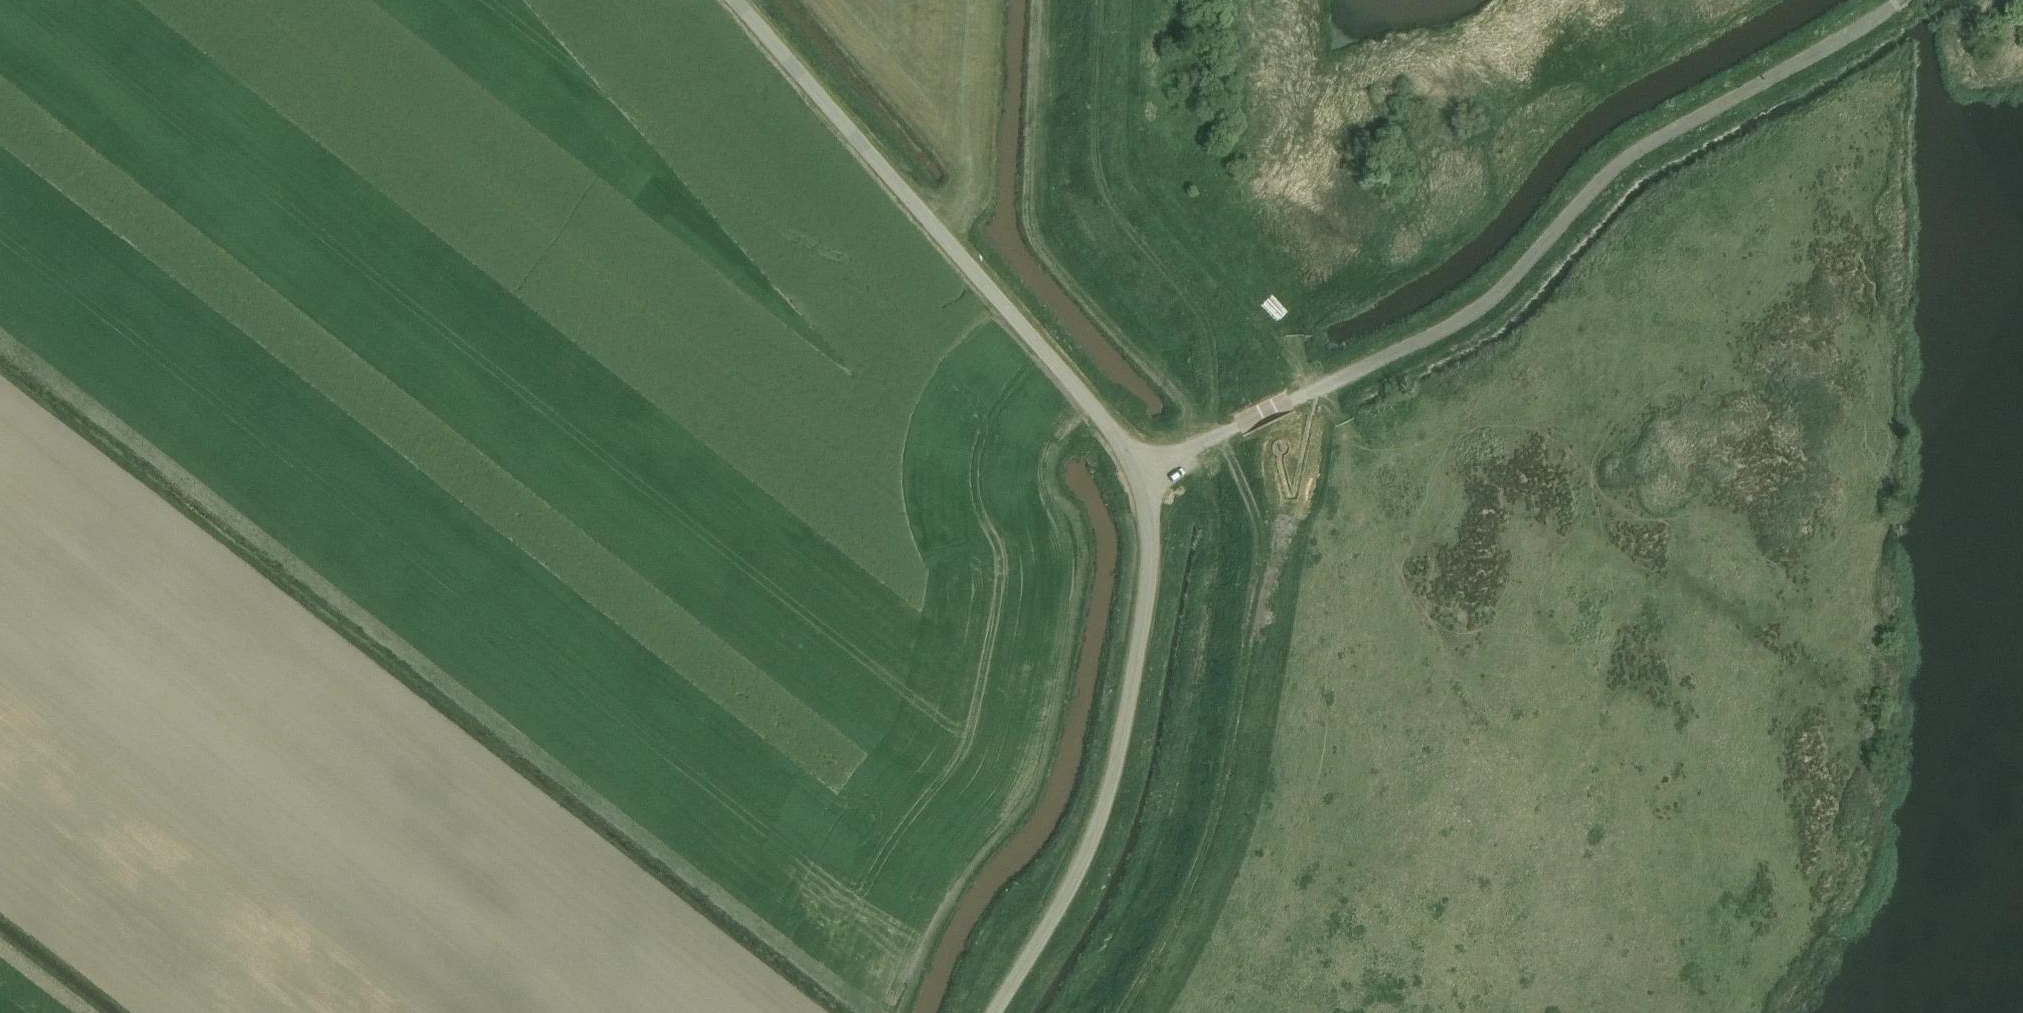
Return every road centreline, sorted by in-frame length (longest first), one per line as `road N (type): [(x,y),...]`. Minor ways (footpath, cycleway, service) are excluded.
road 1 (unclassified): [(997,1012),(1098,832),(1126,733),(1148,601),(1144,477),(736,0)]

